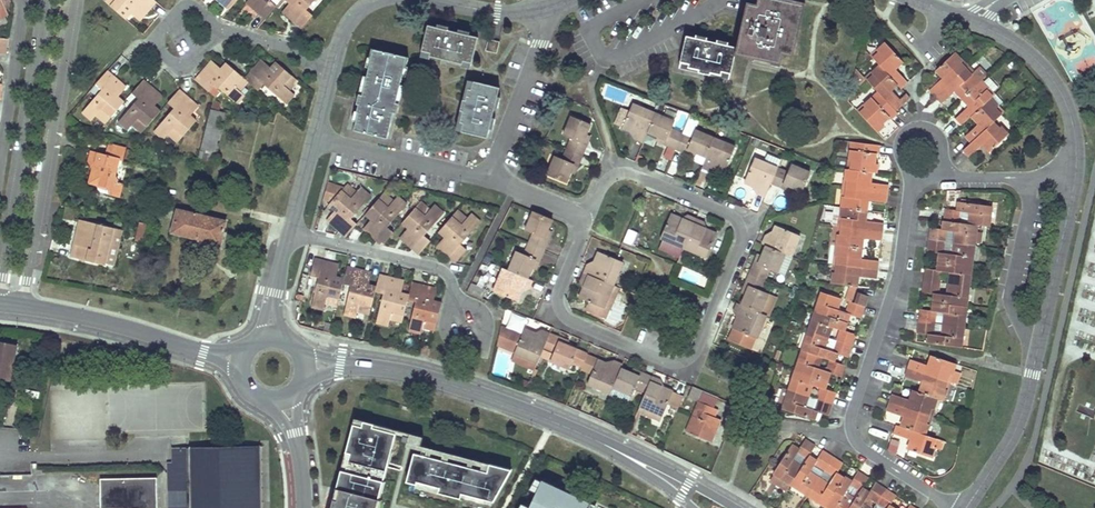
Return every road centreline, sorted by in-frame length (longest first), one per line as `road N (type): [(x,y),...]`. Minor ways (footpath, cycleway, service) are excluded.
road 1 (residential): [(23,306),(75,0)]
road 2 (residential): [(589,218),(558,295),(566,319),(668,364),(695,354),(716,303)]
road 3 (residential): [(49,0),(0,293)]
road 4 (tertiary): [(332,365),(439,381),(595,440)]
road 5 (residential): [(716,303),(742,238),(732,216),(620,172),(603,183),(589,218)]
road 6 (residential): [(855,437),(897,294),(917,189)]
road 7 (residential): [(1077,148),(1060,86),(1022,47),(914,0)]
road 8 (residential): [(467,329),(441,269),(290,237)]
road 9 (tertiary): [(23,306),(220,356)]
road 10 (residential): [(1038,343),(1077,148)]
road 11 (residential): [(315,139),(493,182)]
road 12 (residential): [(493,182),(548,8)]
road 13 (residential): [(965,507),(1021,418),(1038,343)]
road 14 (residential): [(1038,343),(1020,327),(1012,298),(1033,178)]
road 15 (residential): [(0,166),(20,0)]
road 16 (residential): [(217,27),(191,3),(172,10),(156,34),(172,62),(212,41)]
road 17 (tertiary): [(735,507),(595,440)]
road 18 (residential): [(947,177),(939,136),(925,127),(907,130),(900,155),(917,189)]
road 19 (residential): [(332,73),(262,37),(217,27)]
road 20 (residential): [(957,507),(855,437)]

